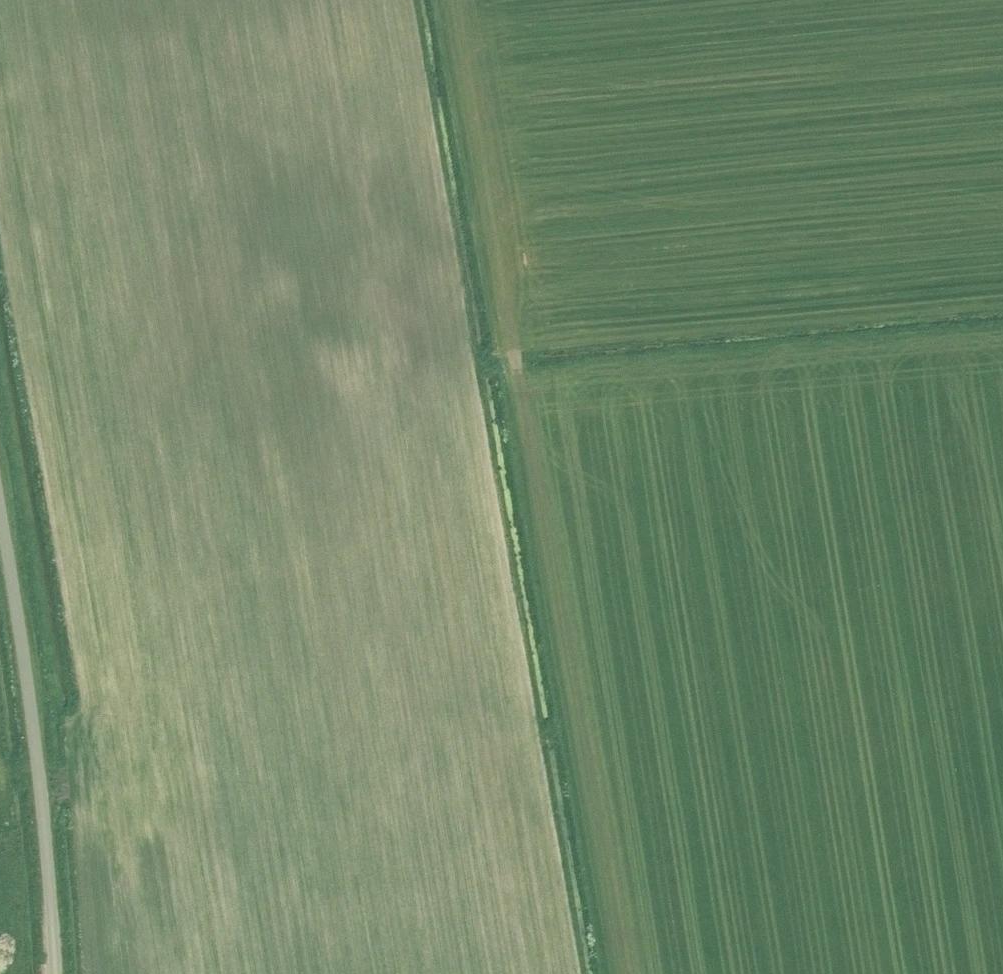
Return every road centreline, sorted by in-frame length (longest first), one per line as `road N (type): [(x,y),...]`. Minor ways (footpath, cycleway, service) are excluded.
road 1 (unclassified): [(56,973),(32,696),(0,509)]

